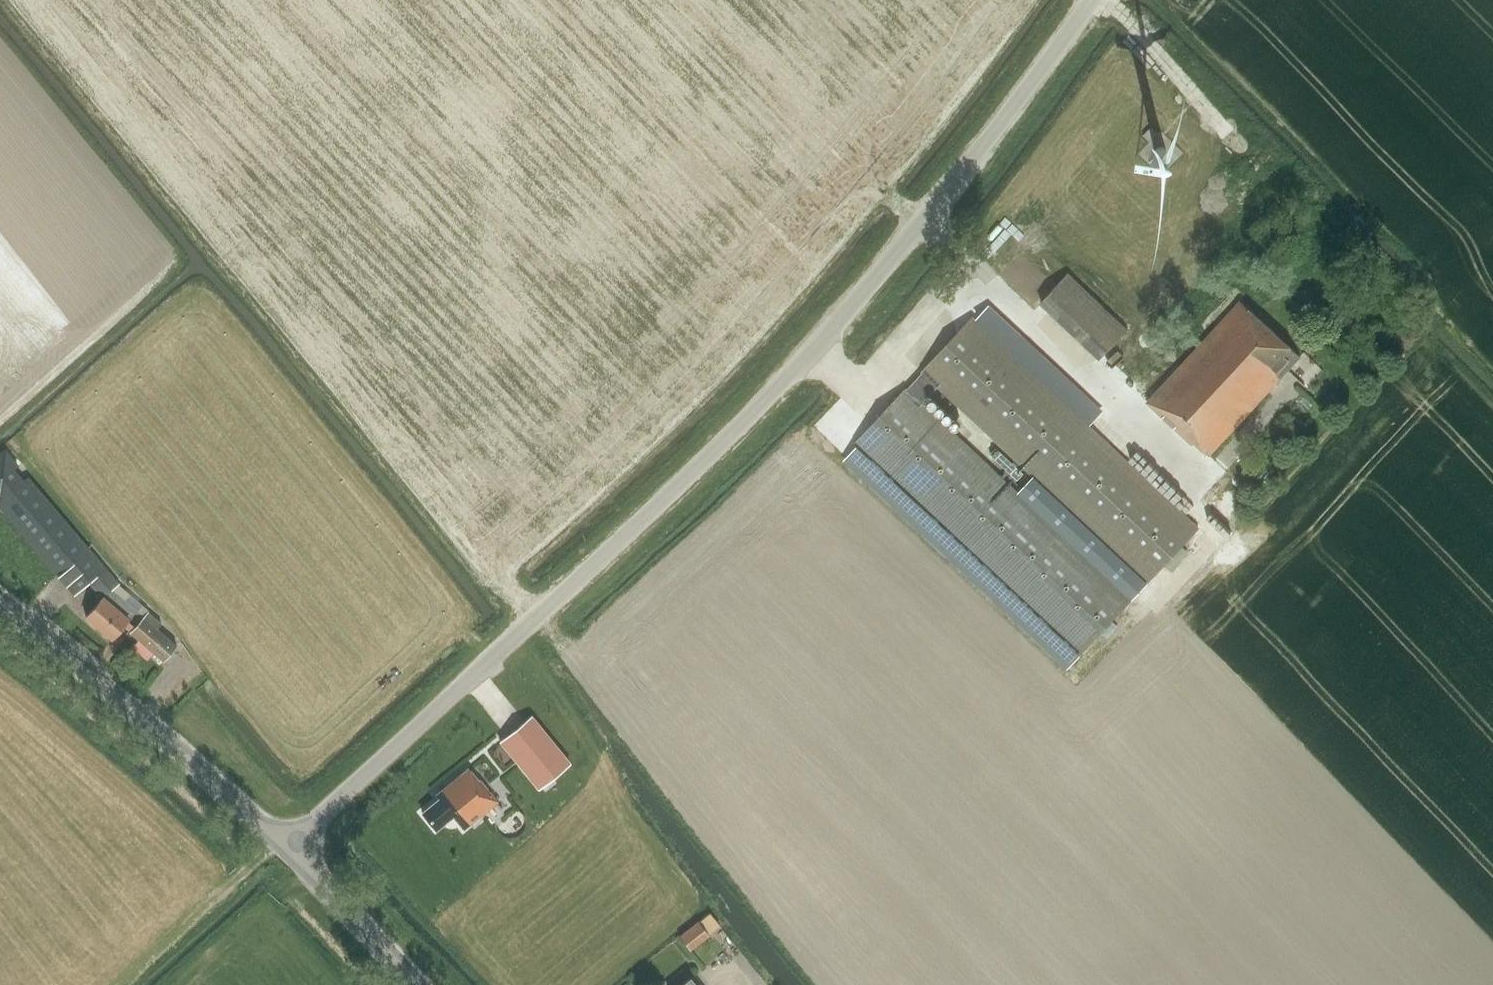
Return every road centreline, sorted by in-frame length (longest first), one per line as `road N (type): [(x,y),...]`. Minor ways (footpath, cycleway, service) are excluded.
road 1 (unclassified): [(289,847),(817,349),(1092,0)]
road 2 (tertiary): [(289,847),(0,599)]
road 3 (tertiary): [(417,984),(289,847)]

